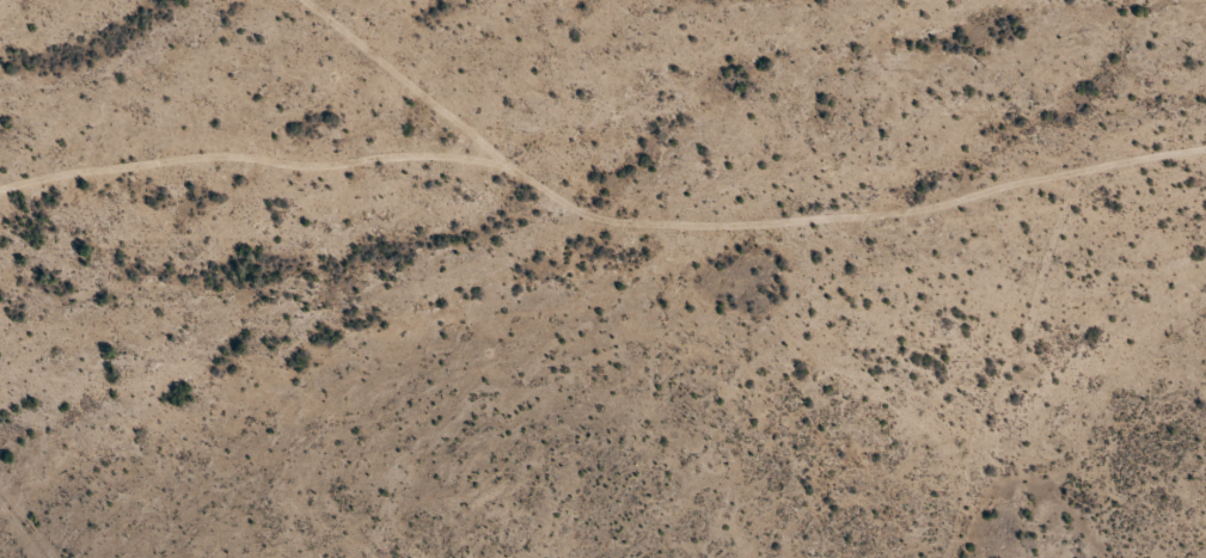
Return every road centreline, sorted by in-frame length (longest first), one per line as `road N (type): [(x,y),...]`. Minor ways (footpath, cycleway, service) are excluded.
road 1 (residential): [(1047,185),(789,216),(663,210),(411,119),(0,257)]
road 2 (residential): [(927,557),(1035,318),(1047,185),(1077,167),(1205,148)]
road 3 (residential): [(411,119),(411,96),(307,0)]

